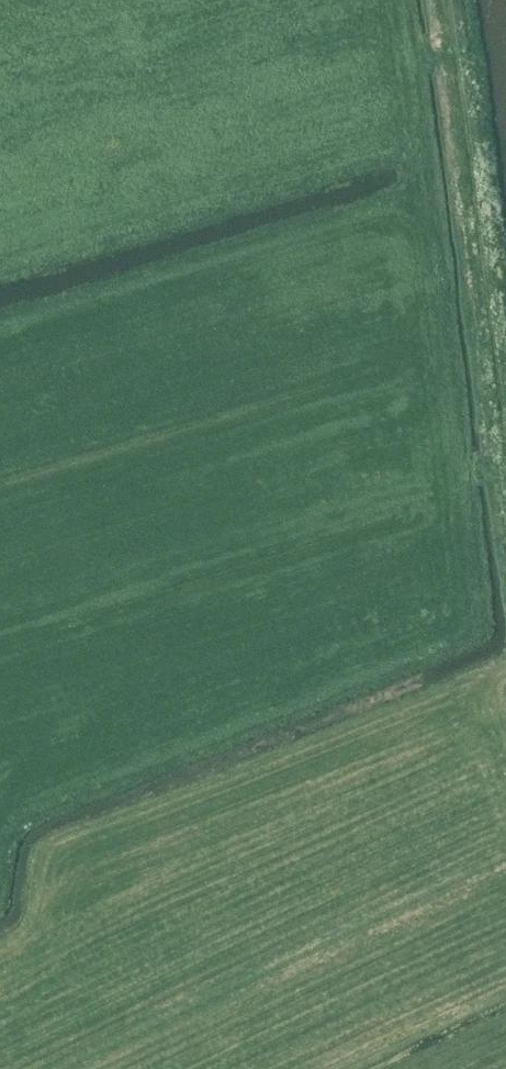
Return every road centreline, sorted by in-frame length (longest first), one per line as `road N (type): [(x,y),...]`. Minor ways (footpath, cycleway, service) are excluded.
road 1 (track): [(505,443),(448,0)]

